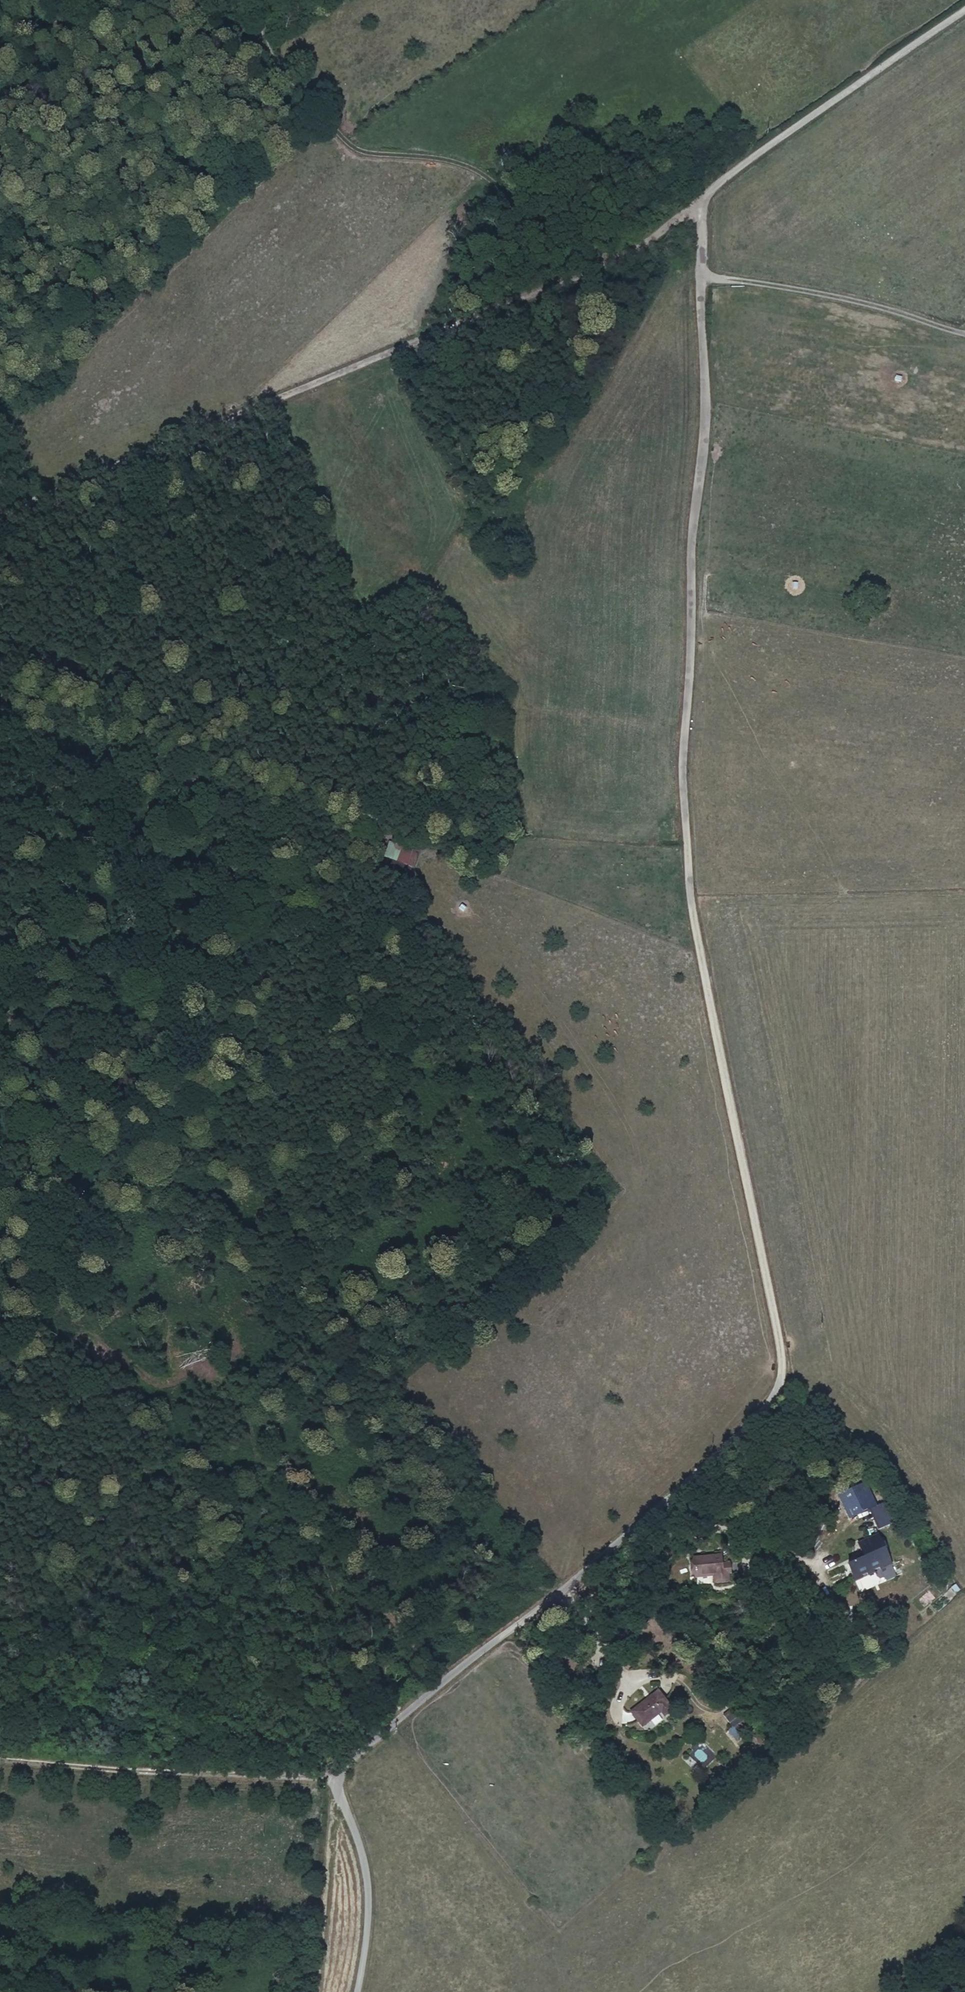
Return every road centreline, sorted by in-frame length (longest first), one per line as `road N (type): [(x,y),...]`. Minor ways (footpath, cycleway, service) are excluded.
road 1 (unclassified): [(353,1991),(366,1890),(334,1781),(338,1771),(706,1468),(774,1394),(779,1348),(700,967),(682,803),(689,549),(702,410),(696,211),(712,182),(964,7)]

